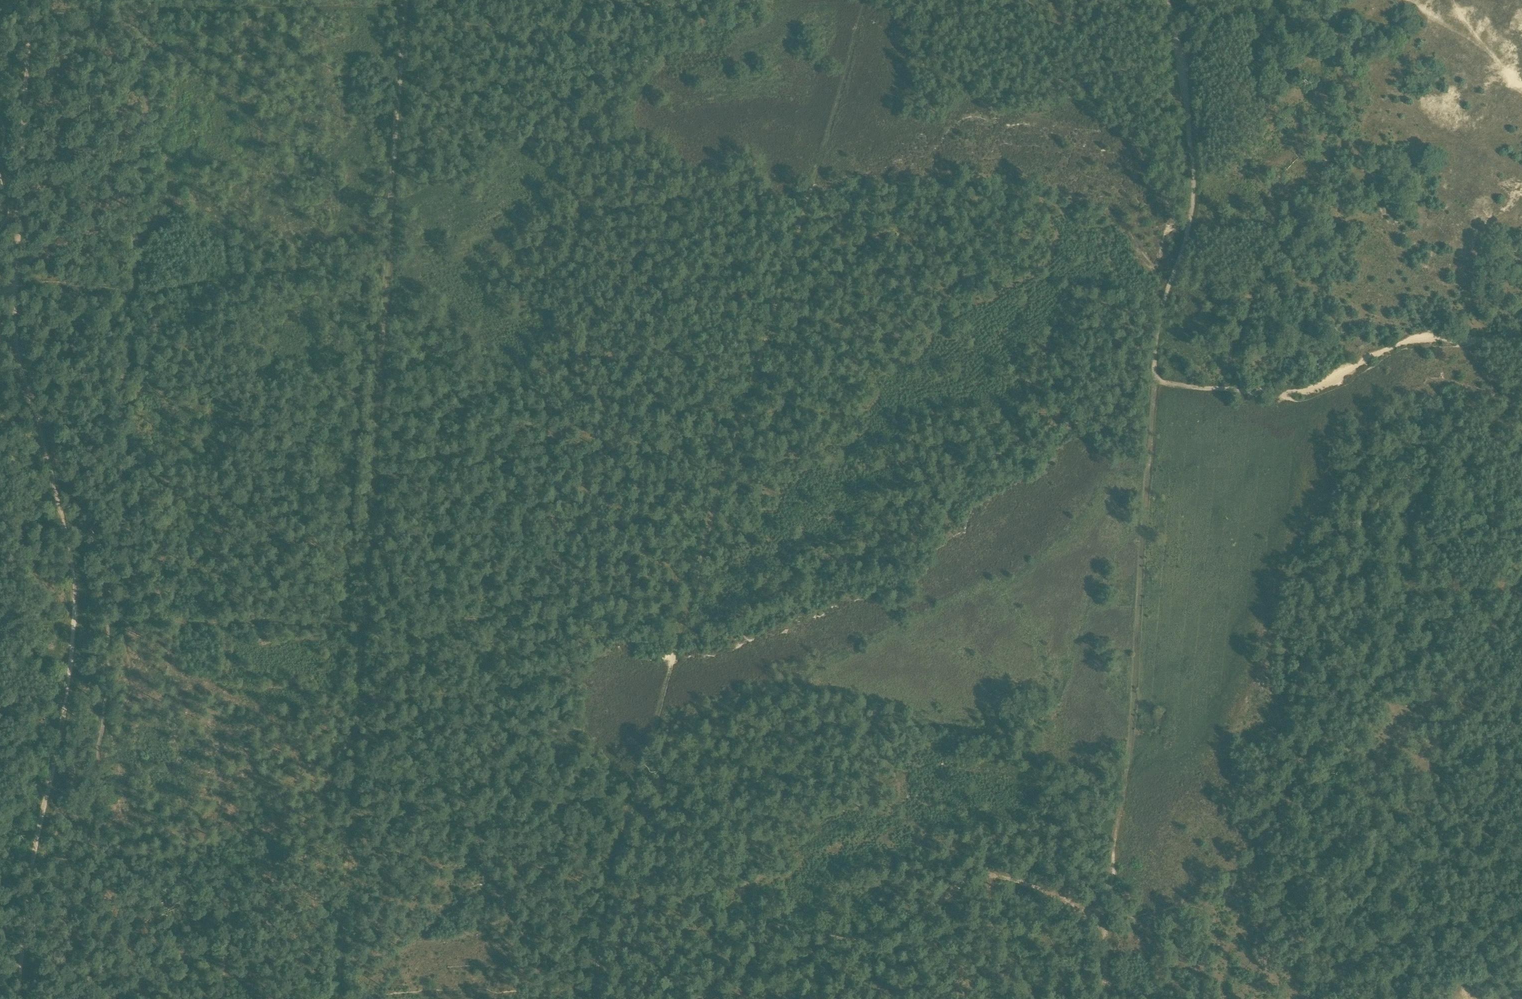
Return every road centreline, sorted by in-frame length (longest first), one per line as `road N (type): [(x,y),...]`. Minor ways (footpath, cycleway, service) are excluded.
road 1 (track): [(1101,925),(1055,891),(980,877),(896,930),(833,937),(679,900),(553,836),(370,814),(276,862),(227,868),(98,856)]
road 2 (track): [(37,0),(13,139),(12,283),(75,622),(31,857),(19,998)]
road 3 (track): [(336,998),(369,624),(404,0)]
road 4 (track): [(98,856),(152,0)]
road 5 (track): [(1101,925),(1127,778),(1153,377)]
road 6 (track): [(1168,0),(1192,200),(1159,314),(1153,377)]
road 7 (track): [(1153,377),(1195,390),(1302,398),(1396,348),(1521,351)]
road 8 (track): [(98,856),(86,998)]

